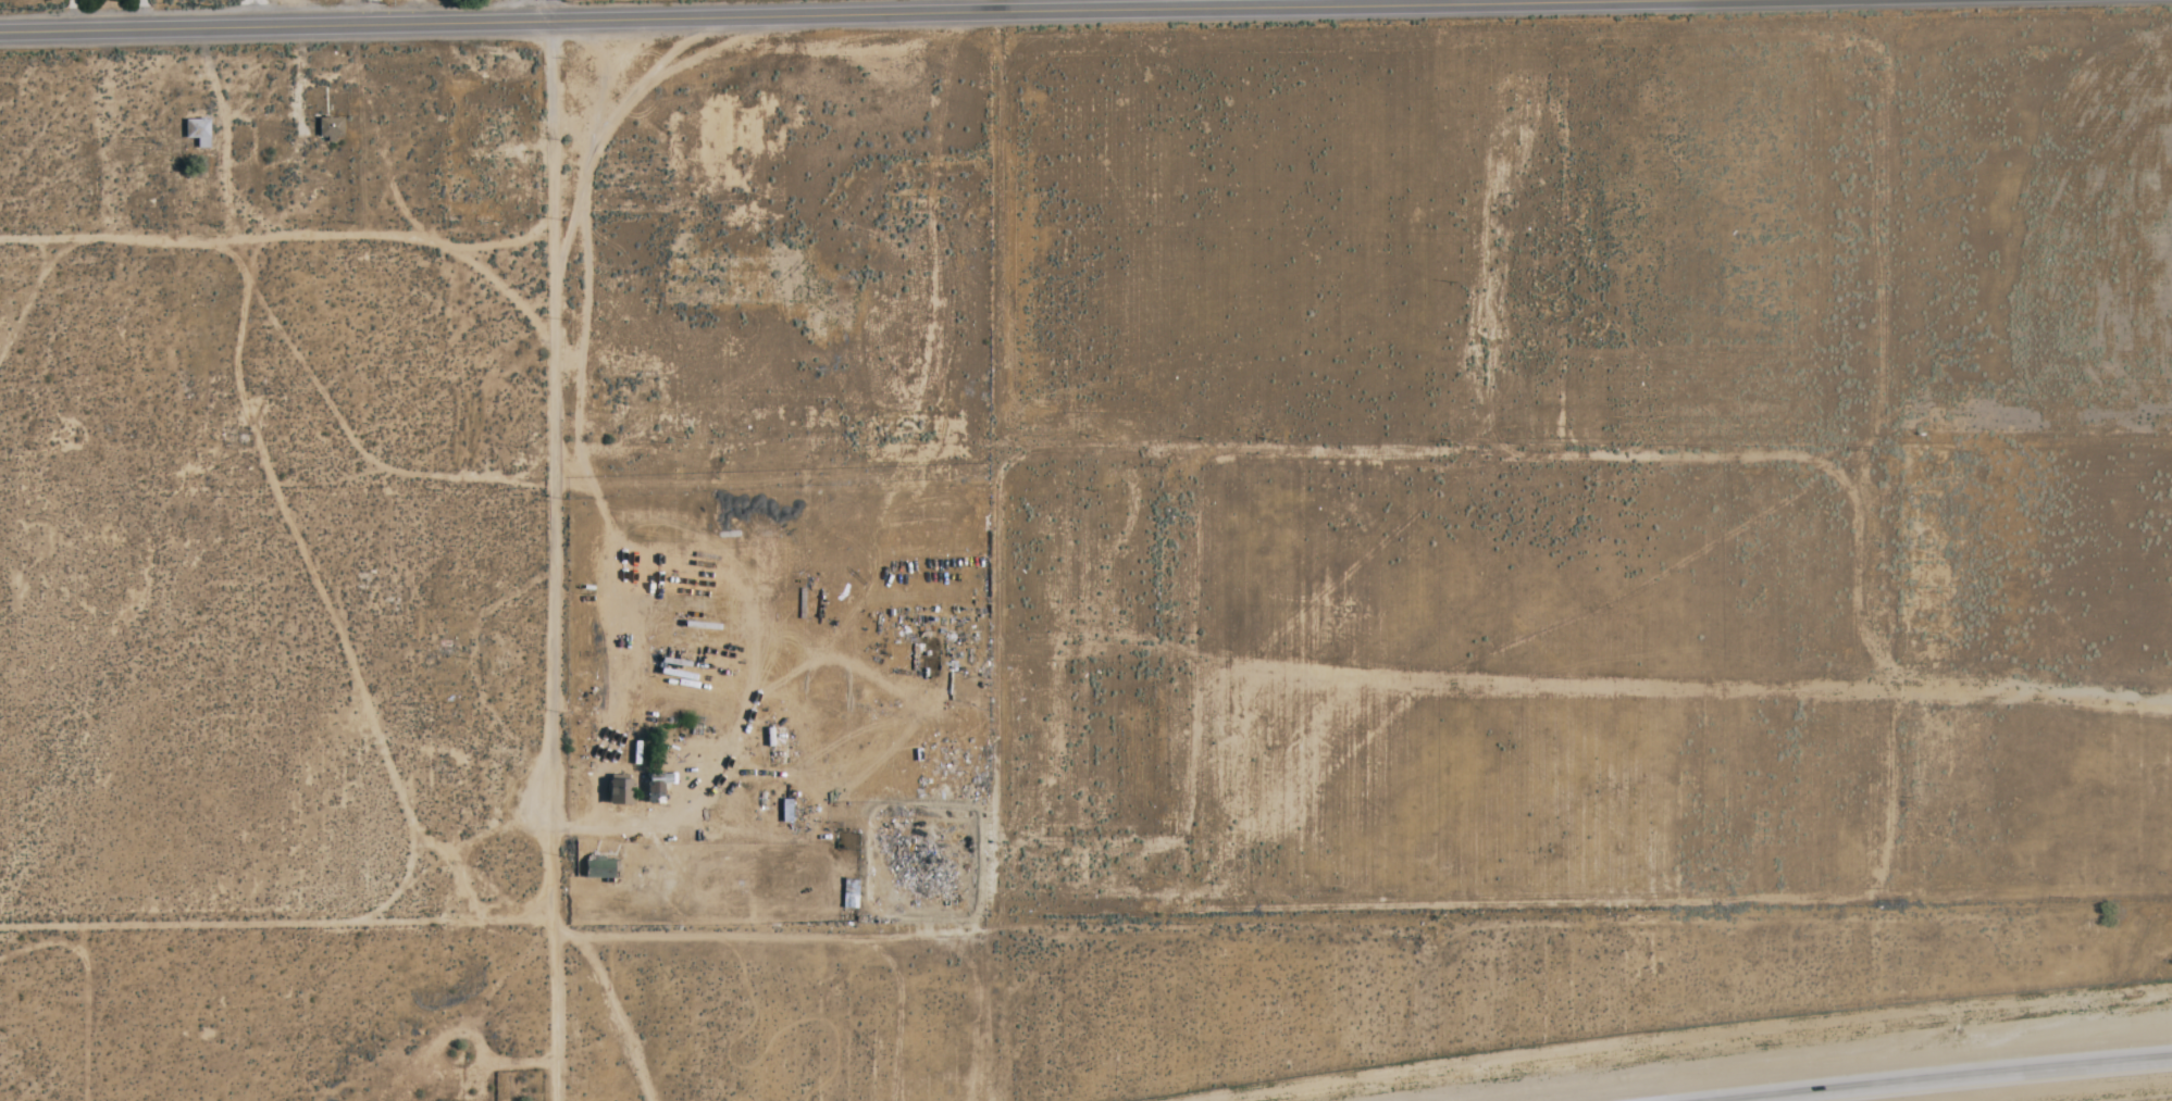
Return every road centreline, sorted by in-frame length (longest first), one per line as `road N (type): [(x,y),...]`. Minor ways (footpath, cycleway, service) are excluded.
road 1 (tertiary): [(0,27),(1692,0)]
road 2 (track): [(554,930),(550,18)]
road 3 (motorway): [(2171,1057),(1740,1100)]
road 4 (track): [(195,25),(225,134),(228,239)]

